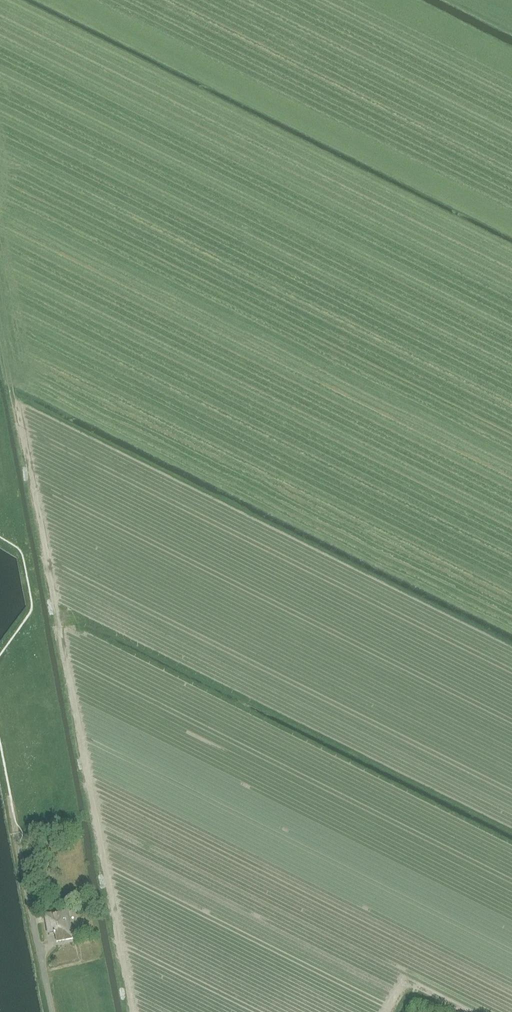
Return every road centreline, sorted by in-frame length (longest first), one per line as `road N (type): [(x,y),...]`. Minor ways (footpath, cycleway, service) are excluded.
road 1 (unclassified): [(53,1011),(12,812)]

